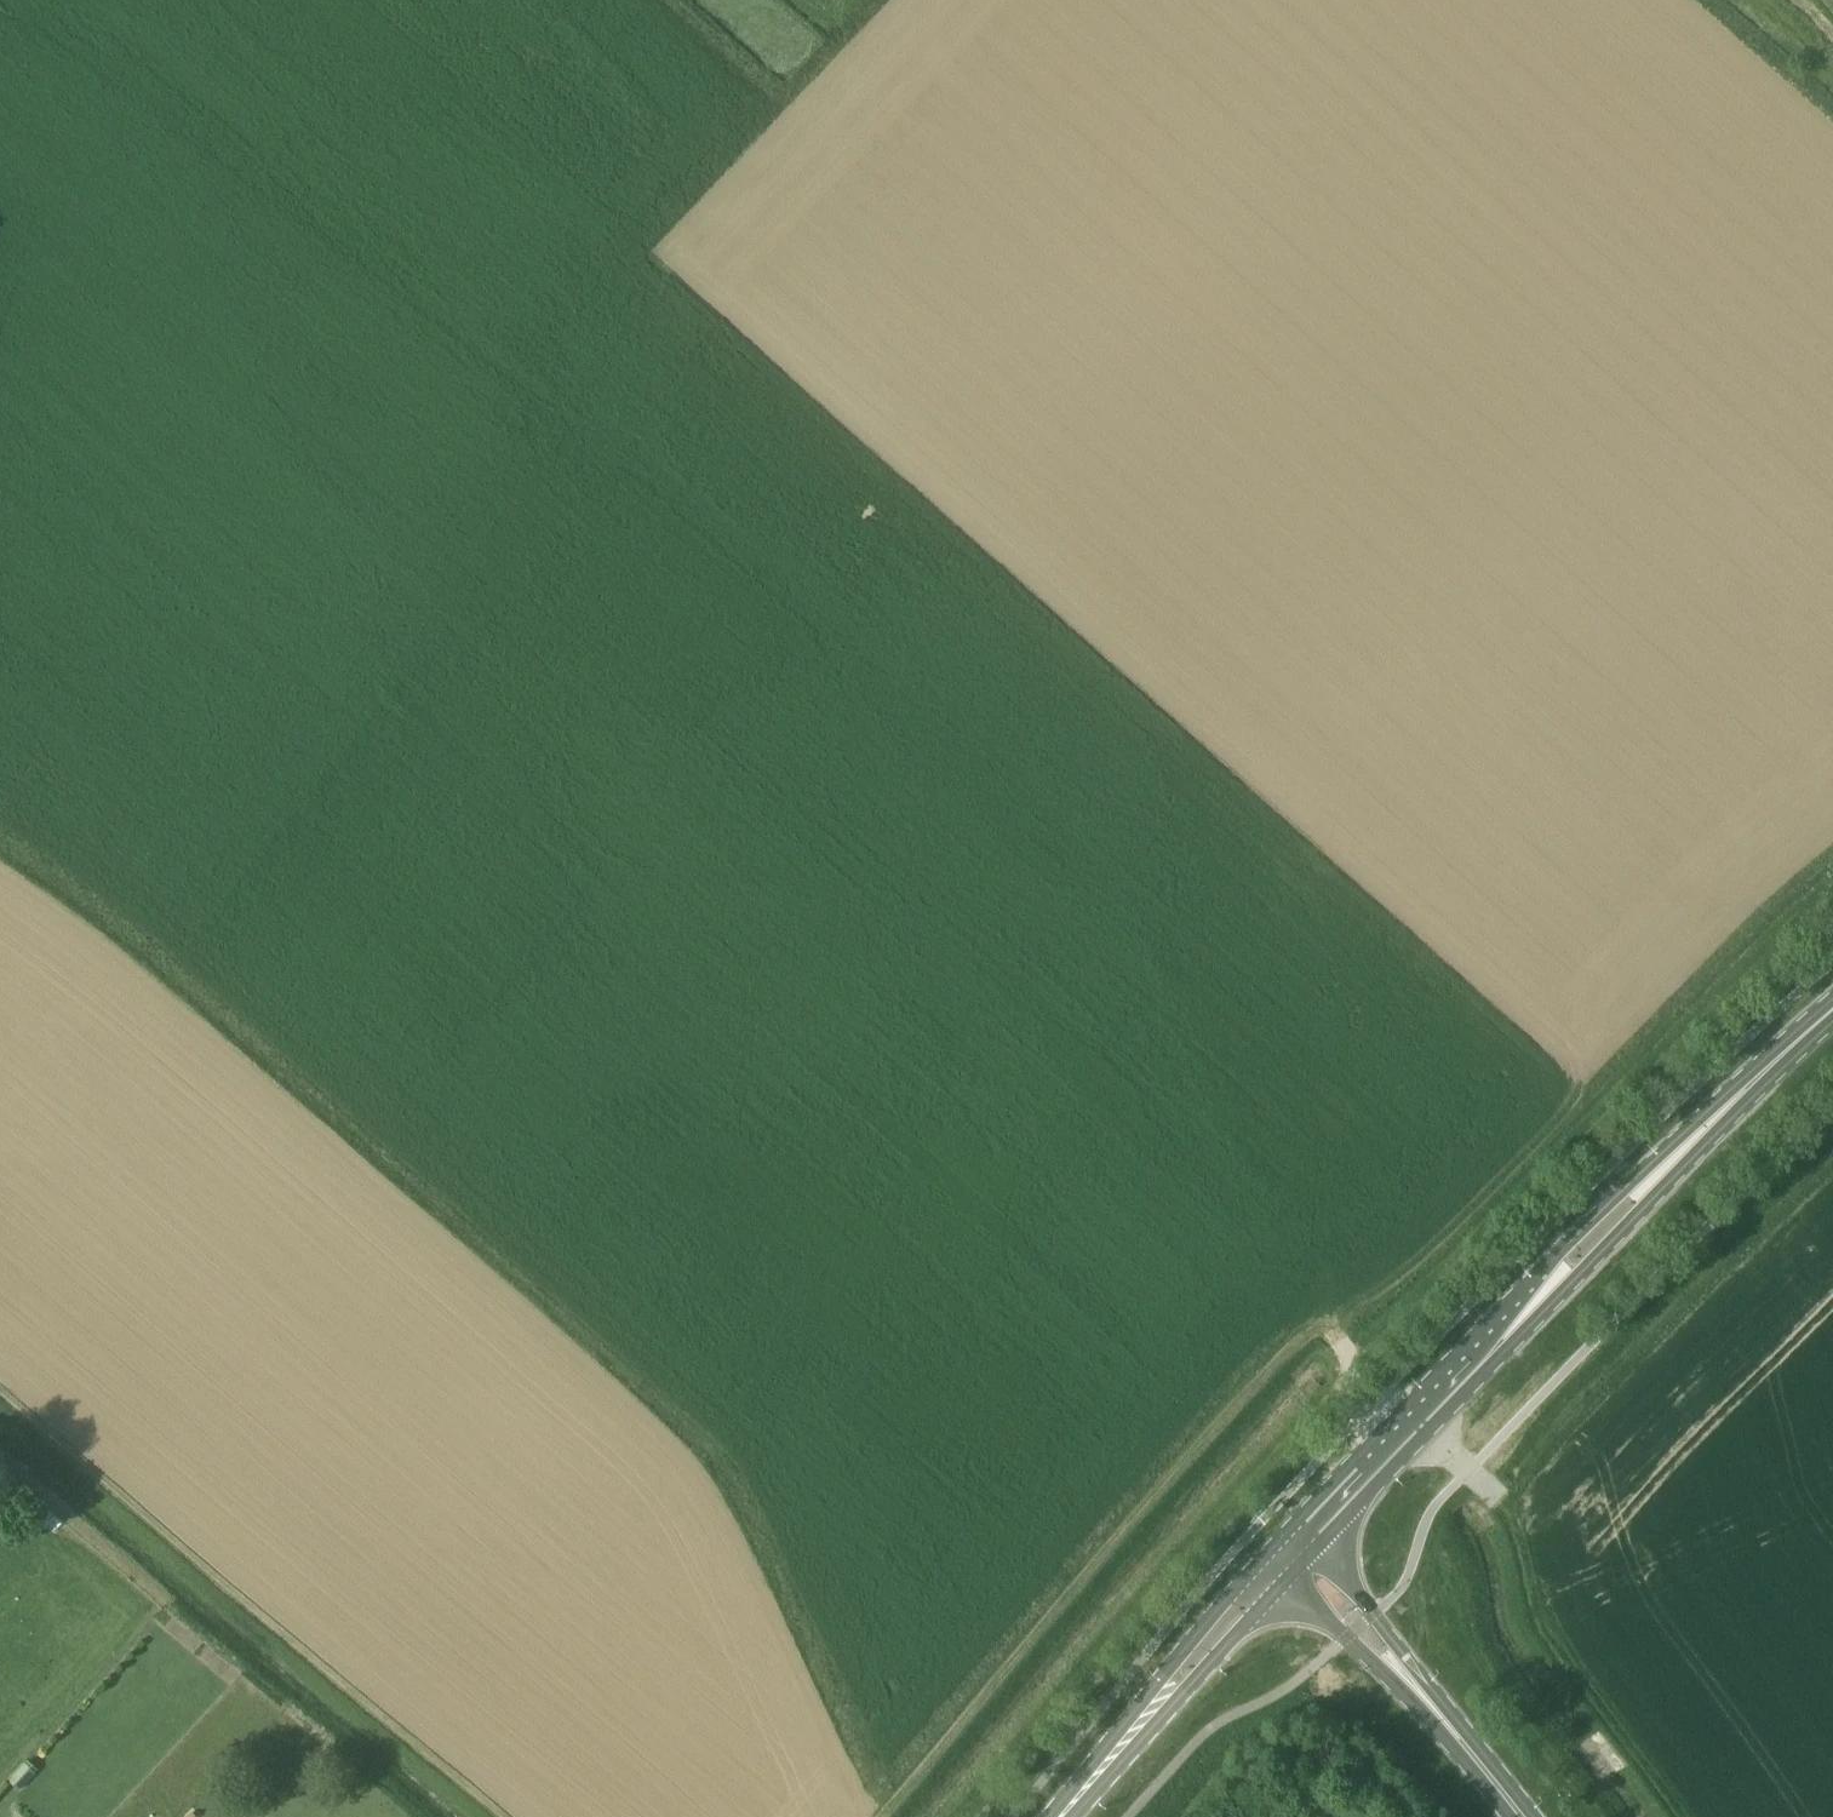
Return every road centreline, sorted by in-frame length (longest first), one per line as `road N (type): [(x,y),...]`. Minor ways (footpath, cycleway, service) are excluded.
road 1 (secondary): [(1303,1537),(1430,1399),(1832,1003)]
road 2 (tertiary): [(1063,1816),(1272,1573)]
road 3 (secondary): [(1485,1771),(1478,1744),(1303,1537)]
road 4 (secondary): [(1272,1573),(1360,1649),(1457,1755),(1485,1771)]

